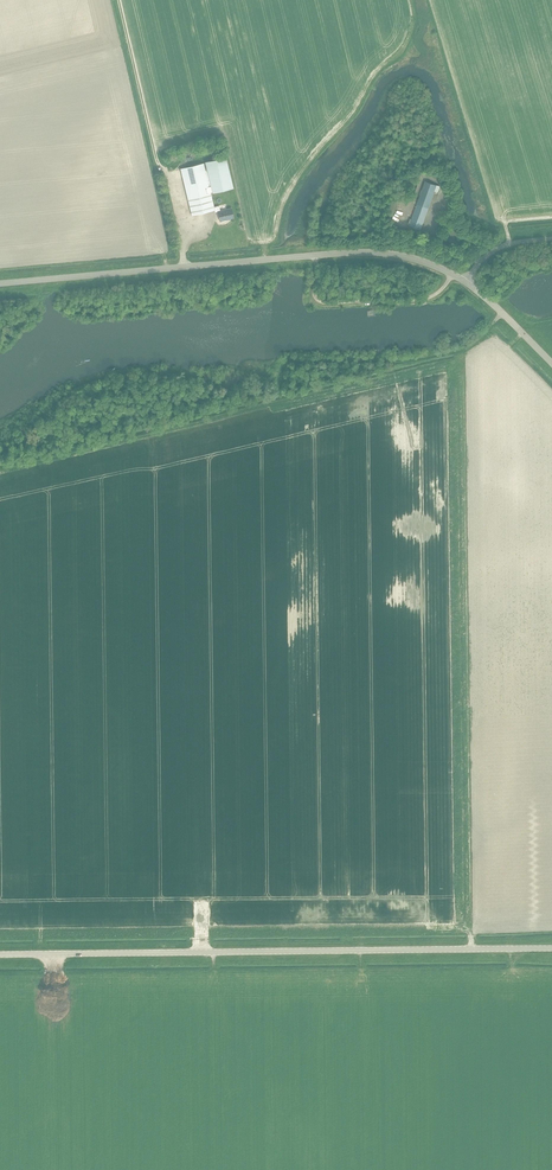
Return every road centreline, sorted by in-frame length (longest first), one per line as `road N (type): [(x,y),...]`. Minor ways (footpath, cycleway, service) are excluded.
road 1 (track): [(0,439),(64,389),(141,374),(215,384),(225,397),(283,389),(289,360),(417,359),(469,347),(504,316)]
road 2 (unclassified): [(551,948),(0,954)]
road 3 (tertiary): [(0,283),(347,252),(408,257),(465,280)]
road 4 (track): [(315,264),(320,302),(425,300)]
road 5 (tertiary): [(551,364),(465,280)]

